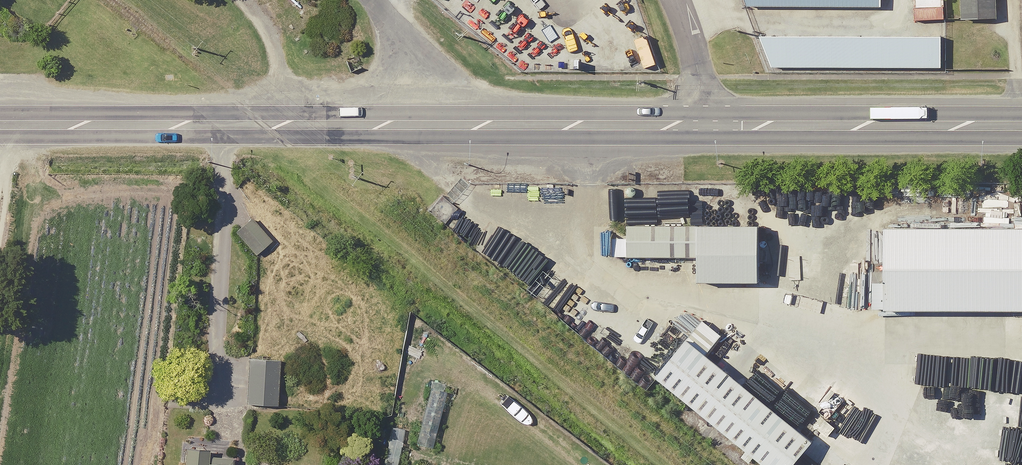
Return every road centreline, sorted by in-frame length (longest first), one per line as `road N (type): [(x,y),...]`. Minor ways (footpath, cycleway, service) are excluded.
road 1 (secondary): [(0,126),(703,125)]
road 2 (secondary): [(703,125),(1021,126)]
road 3 (residential): [(672,0),(699,75),(703,125)]

